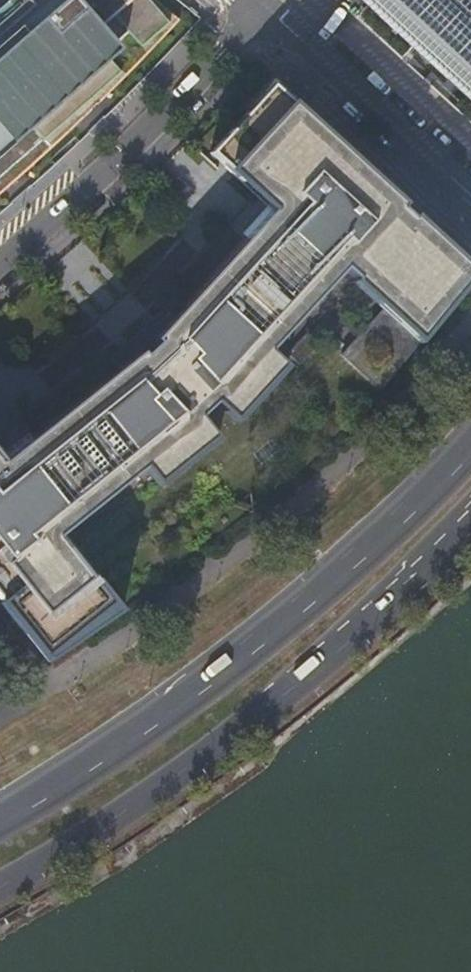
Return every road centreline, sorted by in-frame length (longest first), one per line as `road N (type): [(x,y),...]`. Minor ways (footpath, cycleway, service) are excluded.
road 1 (primary): [(470,448),(253,648),(0,820)]
road 2 (primary): [(0,886),(202,758),(367,626),(470,529)]
road 3 (residential): [(266,7),(0,263)]
road 4 (residential): [(266,7),(470,197)]

